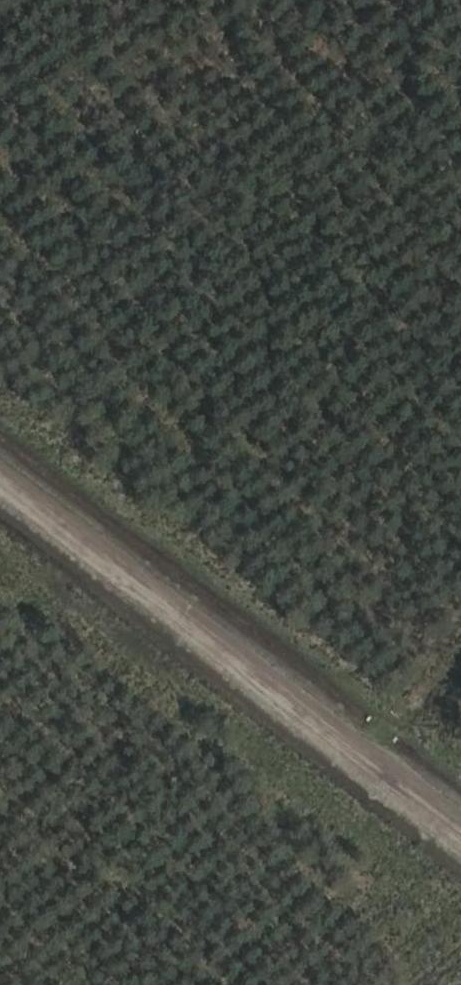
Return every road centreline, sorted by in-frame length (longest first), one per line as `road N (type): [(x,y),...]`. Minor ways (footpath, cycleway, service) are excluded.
road 1 (track): [(460,832),(0,483)]
road 2 (track): [(359,755),(460,664)]

